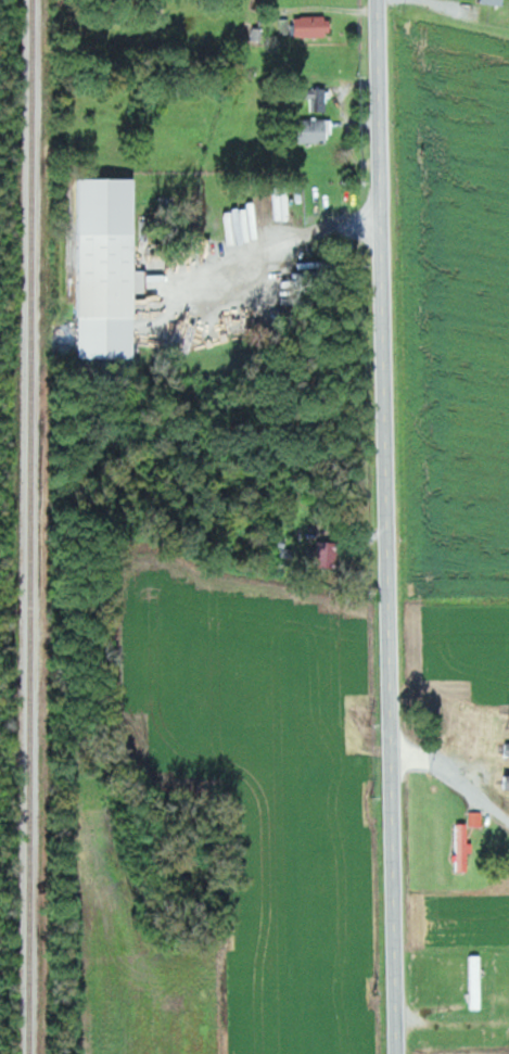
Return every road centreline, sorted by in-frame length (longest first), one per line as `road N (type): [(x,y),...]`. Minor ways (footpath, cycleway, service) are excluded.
road 1 (primary): [(396,1053),(381,0)]

